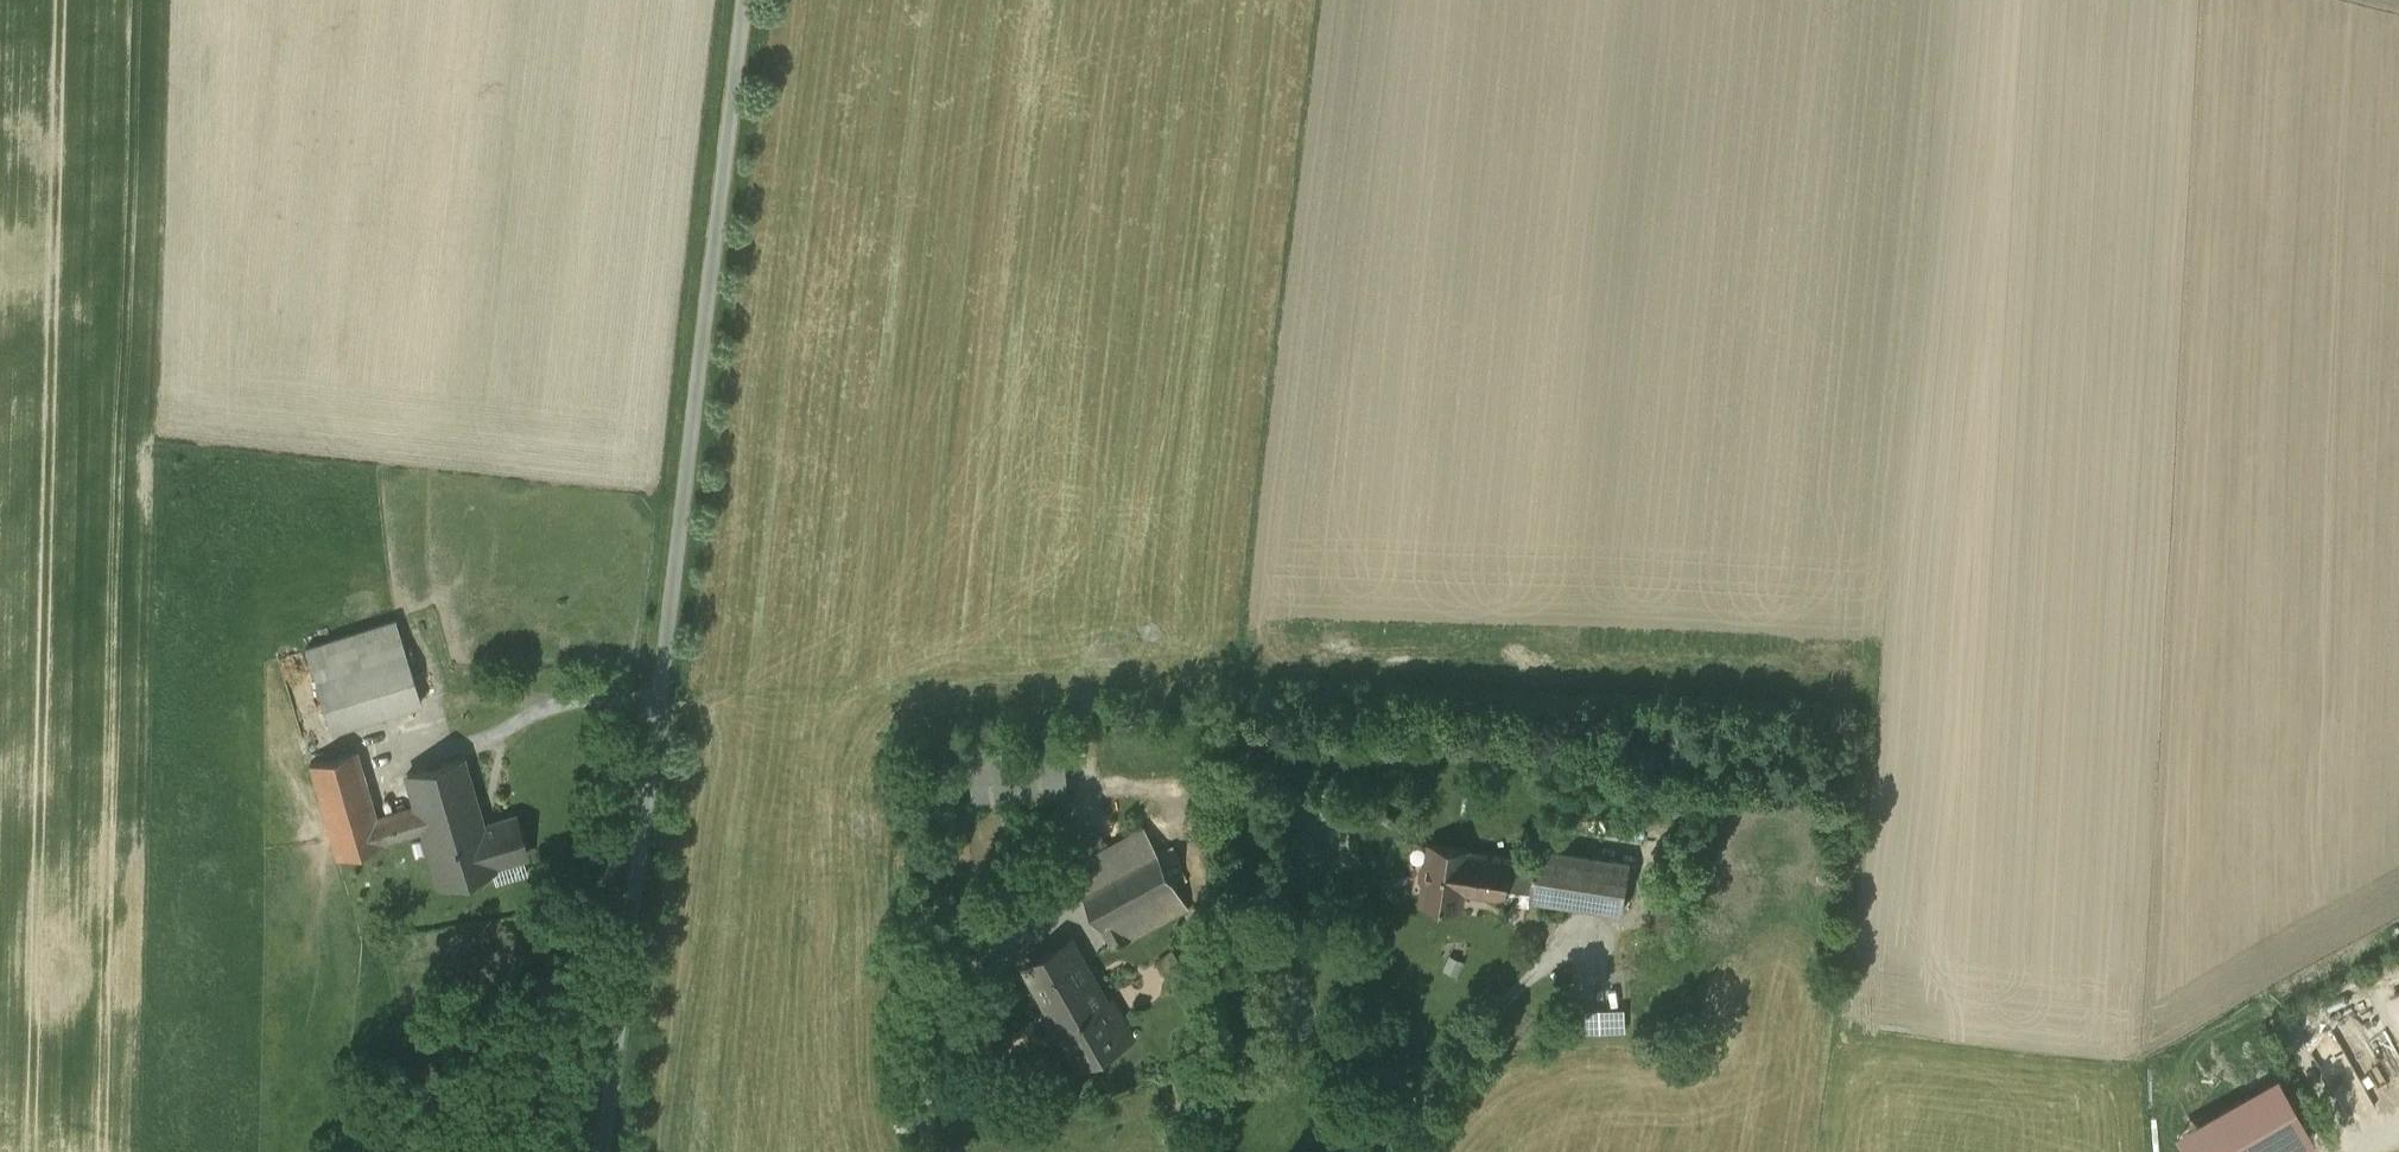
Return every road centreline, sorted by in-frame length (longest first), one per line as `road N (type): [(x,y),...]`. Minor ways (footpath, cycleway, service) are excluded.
road 1 (unclassified): [(743,0),(605,1151)]
road 2 (track): [(1363,1151),(1561,933)]

